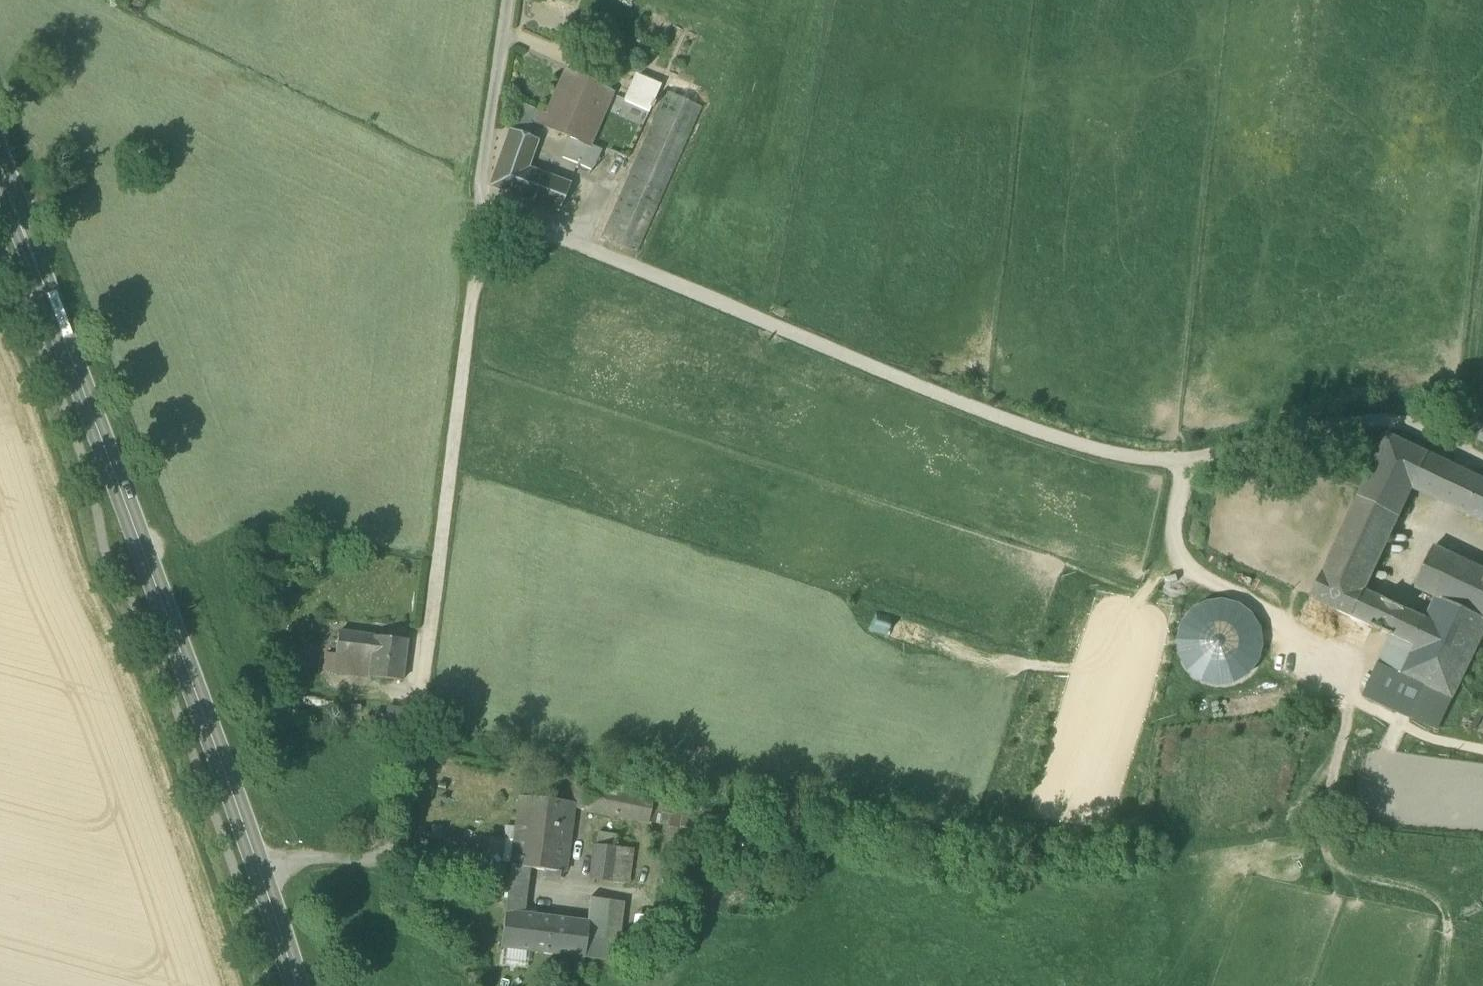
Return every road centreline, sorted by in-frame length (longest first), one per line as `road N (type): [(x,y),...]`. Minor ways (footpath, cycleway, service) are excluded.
road 1 (unclassified): [(481,203),(910,382),(1139,464),(1181,466),(1383,426),(1449,455)]
road 2 (unclassified): [(481,203),(400,859),(255,858)]
road 3 (secondary): [(255,858),(0,173)]
road 4 (unclassified): [(508,0),(481,203)]
road 5 (track): [(1482,320),(1476,396),(1449,455),(1482,471)]
road 6 (secondary): [(297,985),(255,858)]

